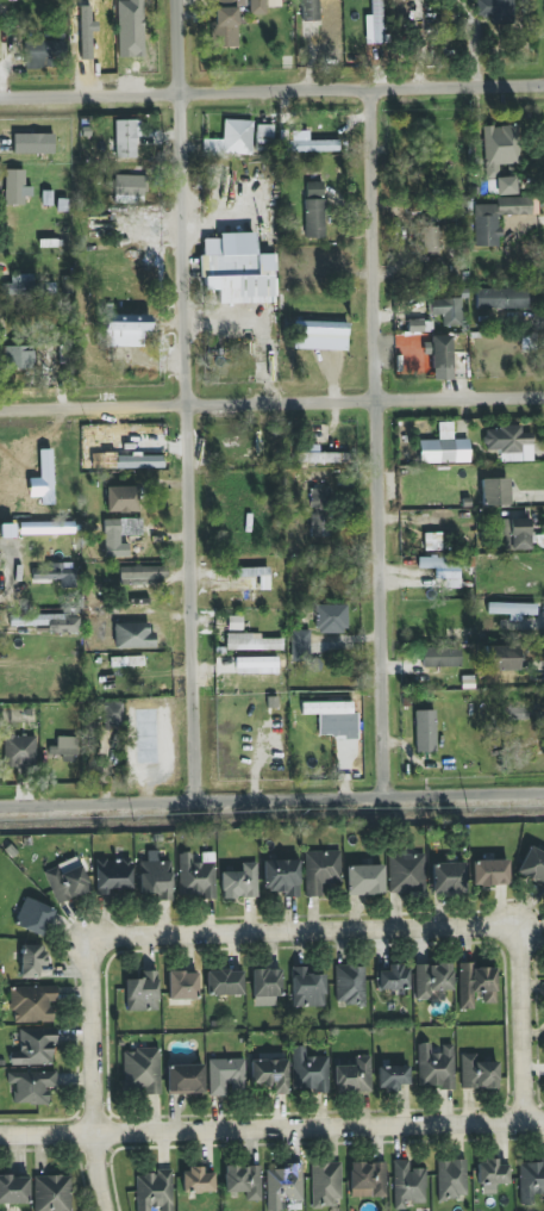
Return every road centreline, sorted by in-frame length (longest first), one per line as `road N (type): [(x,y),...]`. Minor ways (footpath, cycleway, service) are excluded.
road 1 (residential): [(200,799),(177,0)]
road 2 (residential): [(392,793),(377,86)]
road 3 (residential): [(0,1136),(543,1120)]
road 4 (residential): [(543,394),(0,408)]
road 5 (residential): [(543,790),(0,804)]
road 6 (residential): [(0,95),(543,83)]
road 7 (residential): [(90,952),(125,938),(495,927)]
road 8 (residential): [(108,1210),(90,952)]
road 9 (residential): [(495,927),(520,955),(526,1120)]

